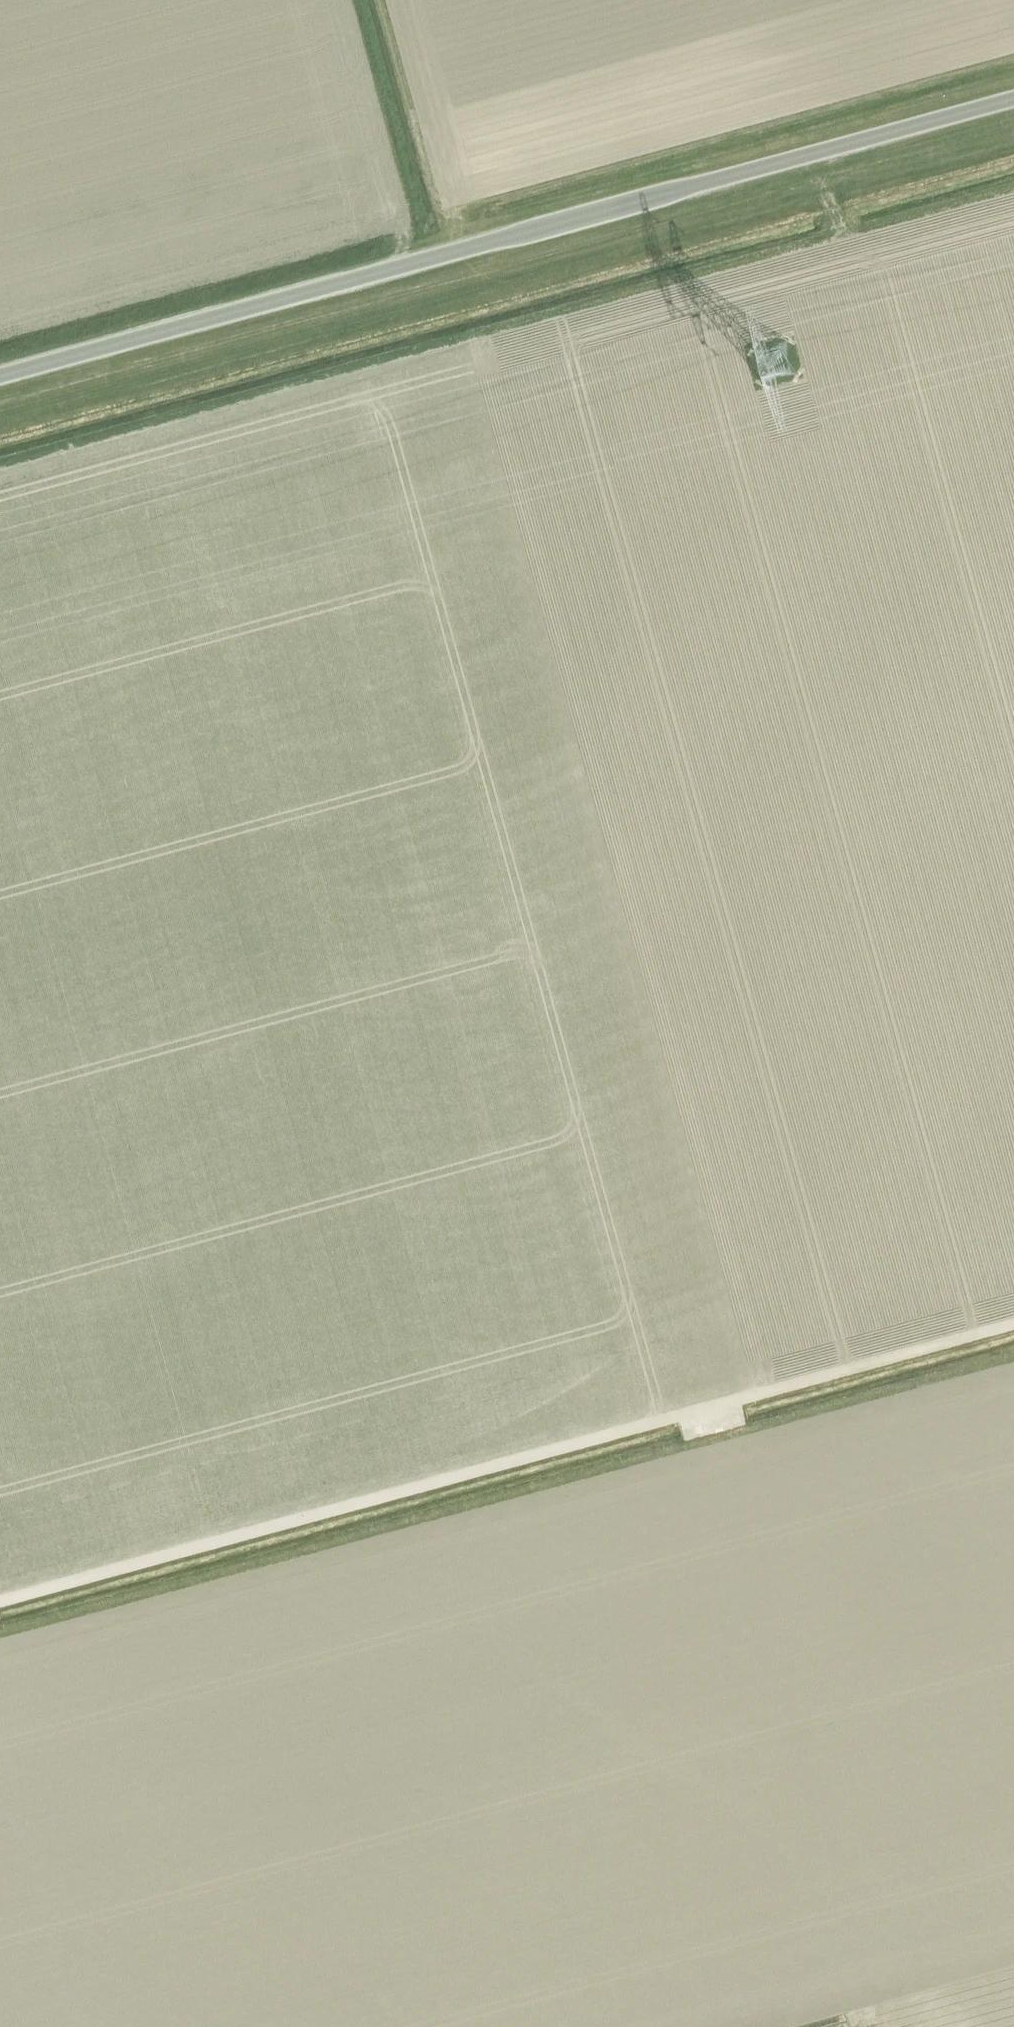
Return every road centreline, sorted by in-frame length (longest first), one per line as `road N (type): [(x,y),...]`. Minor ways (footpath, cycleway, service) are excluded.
road 1 (unclassified): [(1013,95),(0,369)]

